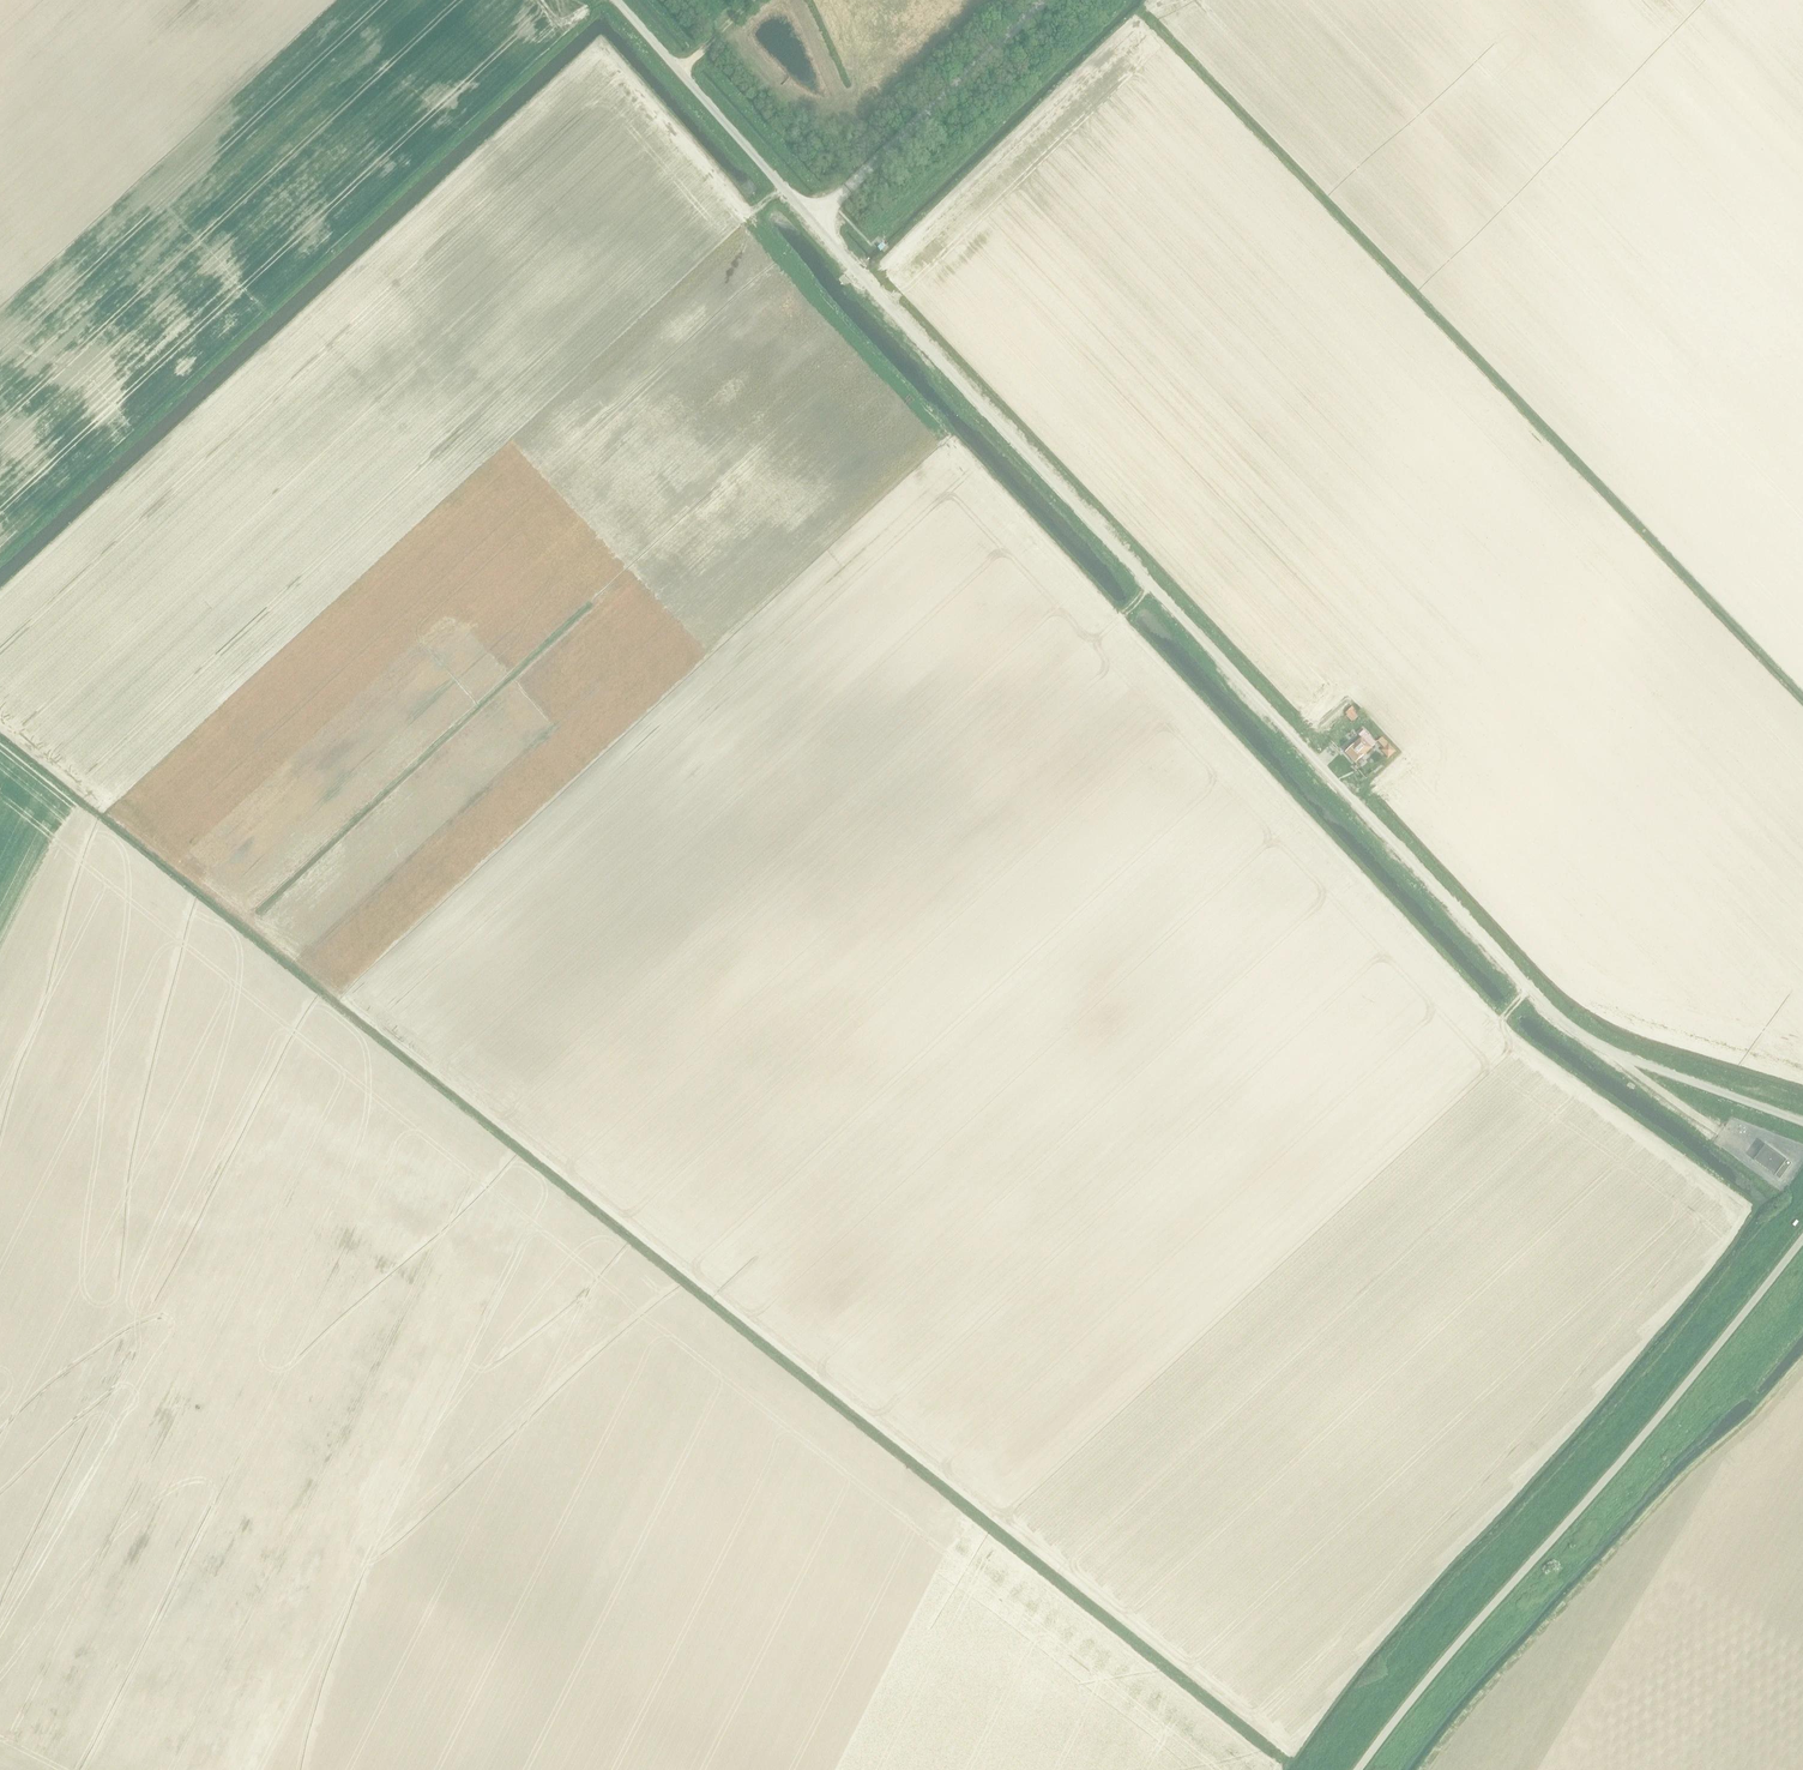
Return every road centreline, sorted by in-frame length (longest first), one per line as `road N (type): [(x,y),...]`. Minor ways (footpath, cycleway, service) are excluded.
road 1 (unclassified): [(1802,1121),(1612,1052),(1559,1016),(1150,583),(620,0)]
road 2 (unclassified): [(1359,1769),(1802,1237)]

